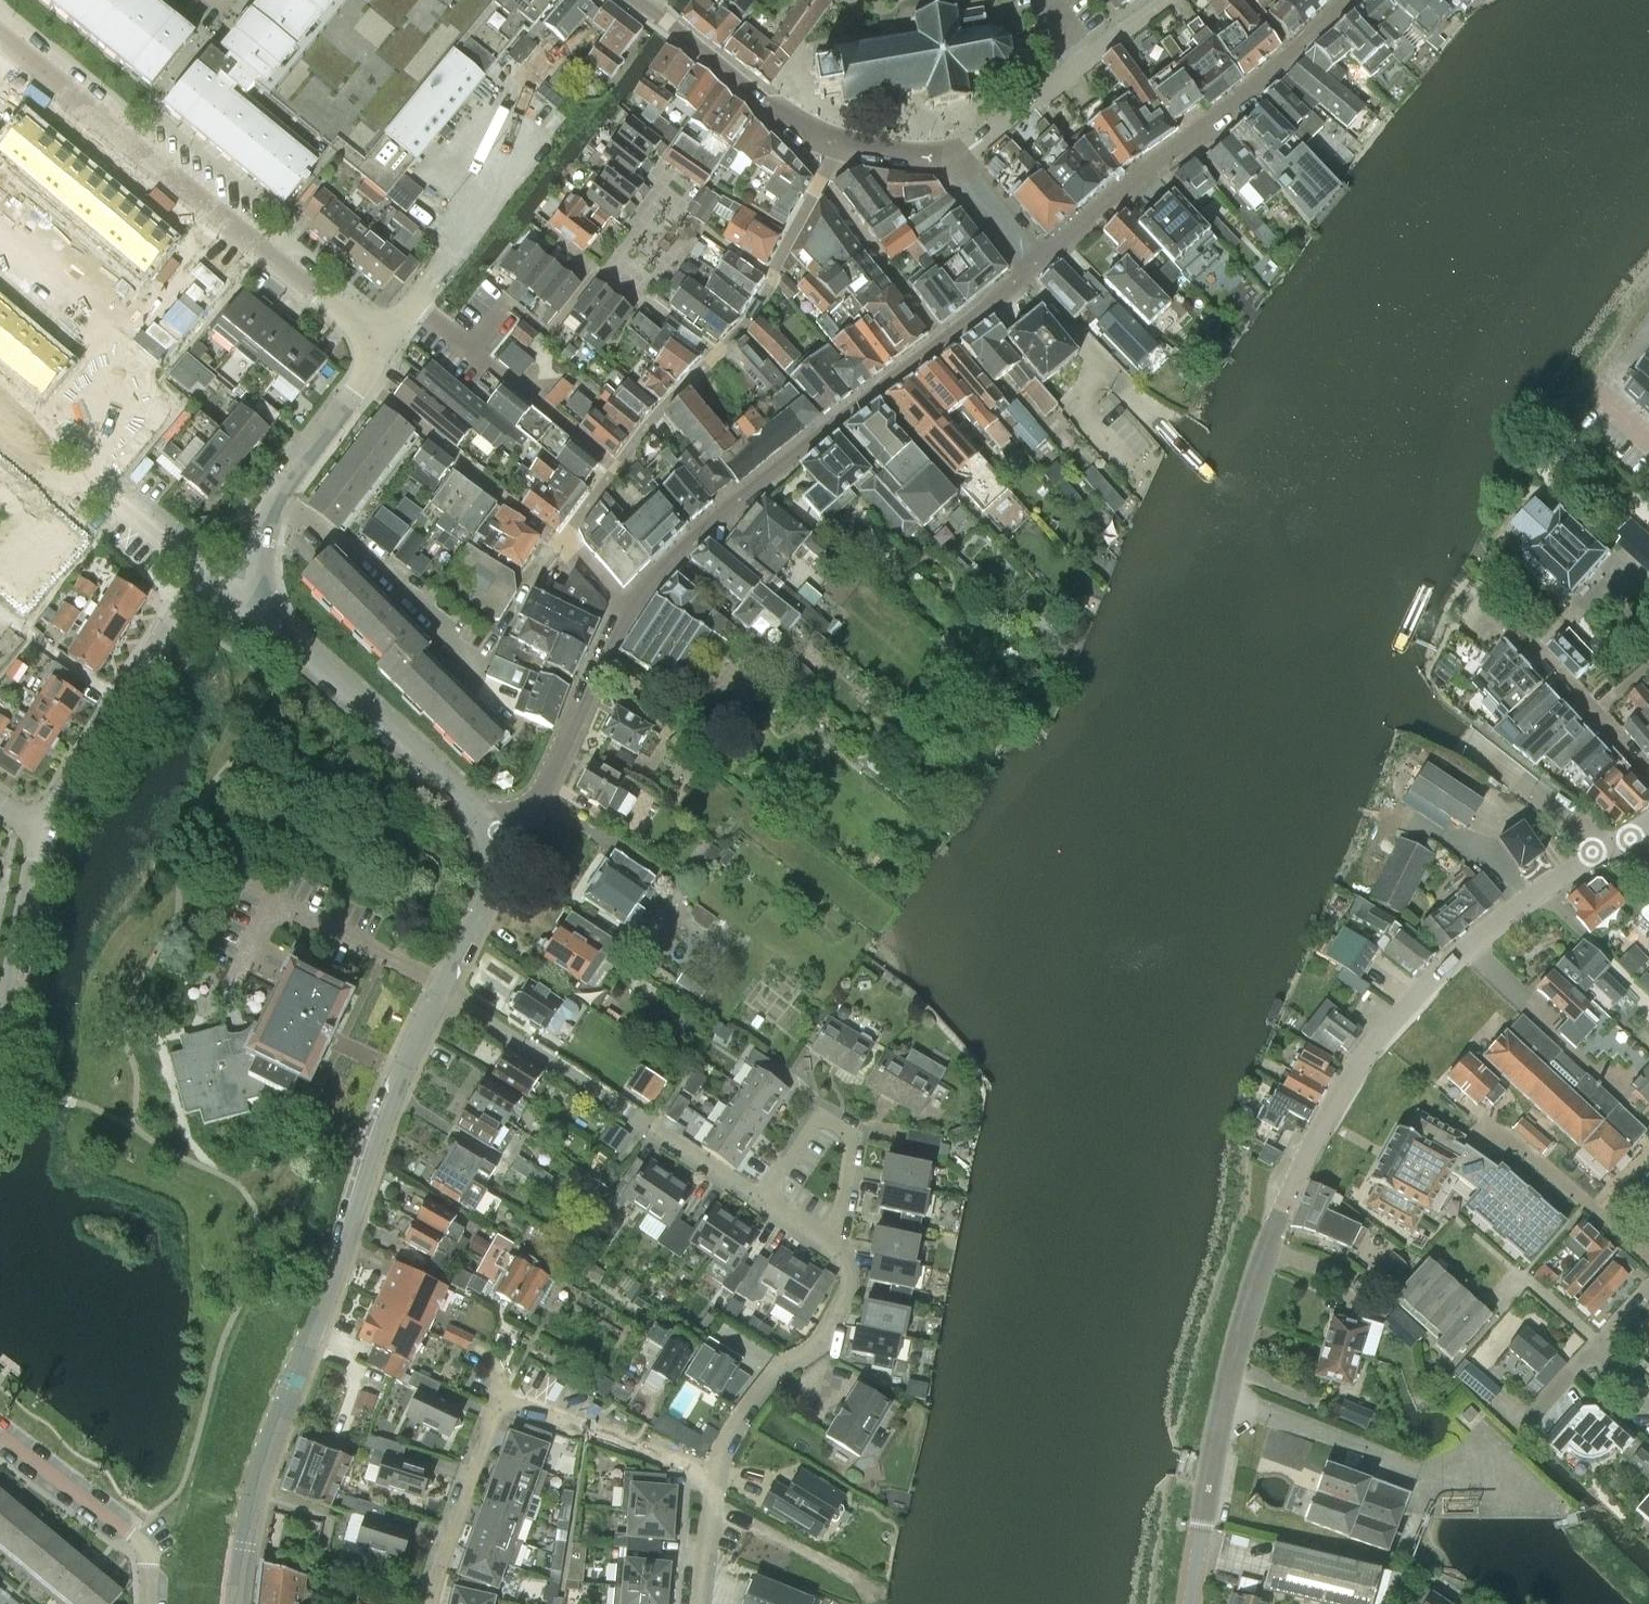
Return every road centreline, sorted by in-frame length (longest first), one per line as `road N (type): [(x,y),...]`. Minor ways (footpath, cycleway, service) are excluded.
road 1 (tertiary): [(1190,1603),(1236,1354),(1274,1229),(1314,1135),(1364,1053),(1447,963),(1603,850)]
road 2 (tertiary): [(240,1603),(255,1494),(397,1084),(440,988)]
road 3 (residential): [(1026,275),(752,487),(628,608)]
road 4 (tertiary): [(385,343),(0,30)]
road 5 (residential): [(712,1472),(505,1393),(431,1603)]
road 6 (residential): [(1039,264),(1351,0)]
road 7 (residential): [(840,147),(739,334),(616,466)]
road 8 (residential): [(761,1199),(440,988)]
road 9 (tertiary): [(499,832),(278,624),(221,586)]
road 10 (residential): [(36,826),(187,601),(221,586)]
road 11 (residential): [(385,343),(415,306),(616,466)]
road 12 (residential): [(712,1472),(721,1444),(775,1366),(813,1345),(846,1287),(830,1245)]
road 13 (tertiary): [(0,435),(52,479),(110,494),(221,586)]
road 14 (residential): [(628,608),(536,805),(499,832)]
road 15 (residential): [(470,668),(431,614),(282,491)]
road 16 (residential): [(561,543),(360,381)]
road 17 (tertiary): [(635,0),(770,108),(840,147)]
road 18 (residential): [(830,1245),(854,1137),(819,1117),(761,1199)]
road 19 (residential): [(146,1603),(146,1547),(0,1435)]
road 20 (residential): [(0,1029),(36,826)]
road 21 (tertiary): [(1148,412),(1026,275)]
road 22 (tertiary): [(440,988),(492,885),(499,832)]
road 23 (tertiary): [(951,158),(1087,58)]
road 24 (tertiary): [(1603,850),(1493,762)]
road 25 (tertiary): [(1039,264),(951,158)]
road 26 (tertiary): [(282,491),(360,381)]
road 27 (residential): [(695,1603),(712,1472)]

